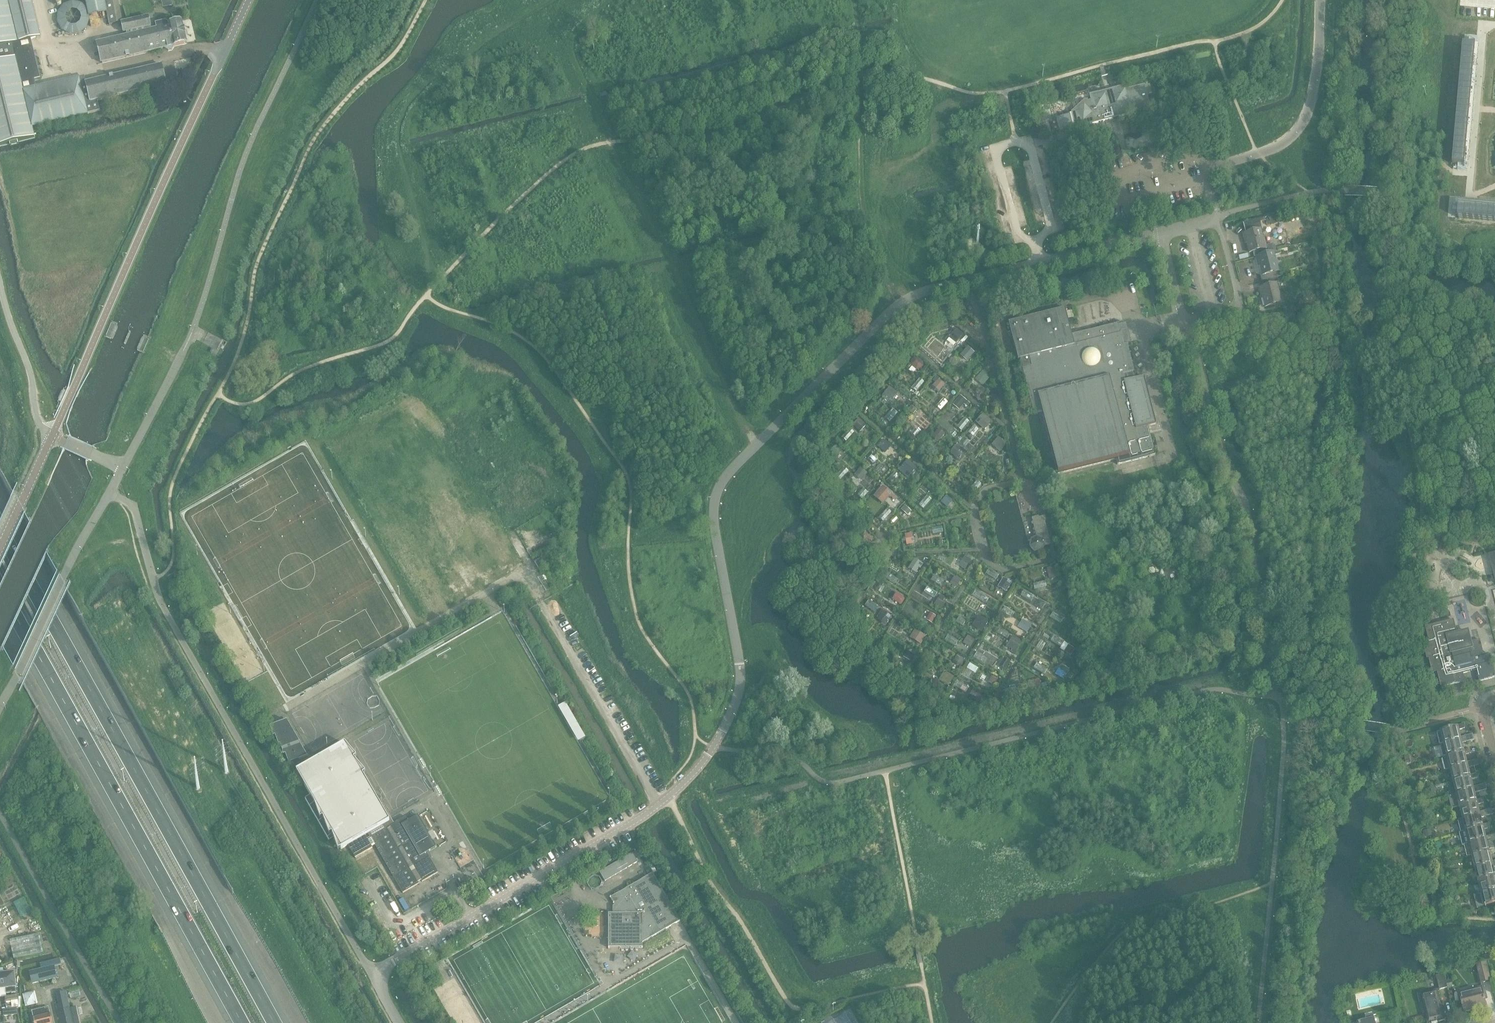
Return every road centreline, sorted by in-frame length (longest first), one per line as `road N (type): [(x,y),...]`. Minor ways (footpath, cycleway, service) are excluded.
road 1 (unclassified): [(739,666),(712,521),(719,483),(733,466),(914,295),(1162,233)]
road 2 (motorway): [(276,1022),(0,528)]
road 3 (unclassified): [(739,666),(728,725),(658,806),(369,972)]
road 4 (motorway): [(0,585),(242,1022)]
road 5 (unclassified): [(248,0),(65,409)]
road 6 (track): [(610,139),(756,443)]
road 7 (unclassified): [(1218,218),(1205,168),(1284,144),(1304,121),(1321,0)]
road 8 (unclassified): [(51,434),(35,413),(0,290)]
road 9 (unclassified): [(0,547),(51,434)]

